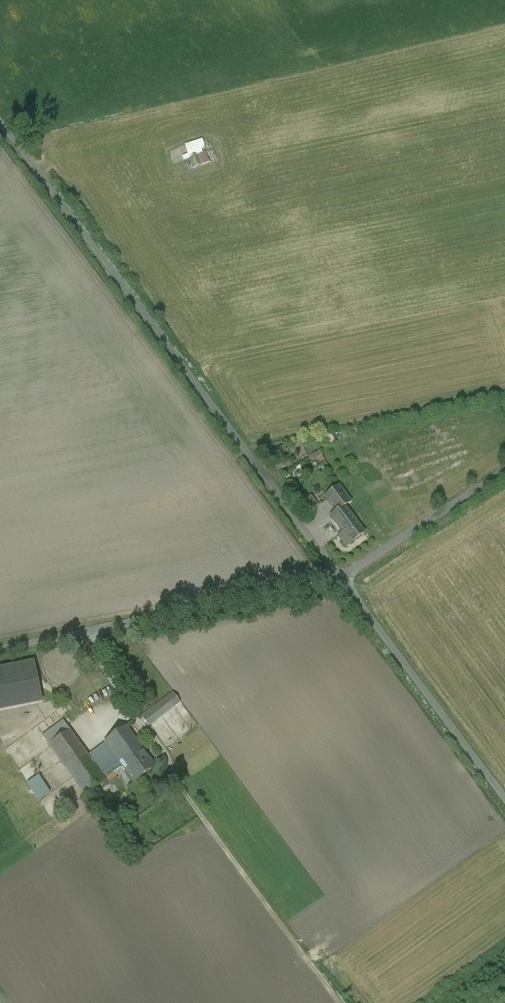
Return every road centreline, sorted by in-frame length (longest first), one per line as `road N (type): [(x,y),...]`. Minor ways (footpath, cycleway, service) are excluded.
road 1 (residential): [(0,117),(338,578)]
road 2 (unclassified): [(0,650),(338,578)]
road 3 (residential): [(338,578),(504,800)]
road 4 (unclassified): [(338,578),(504,470)]

